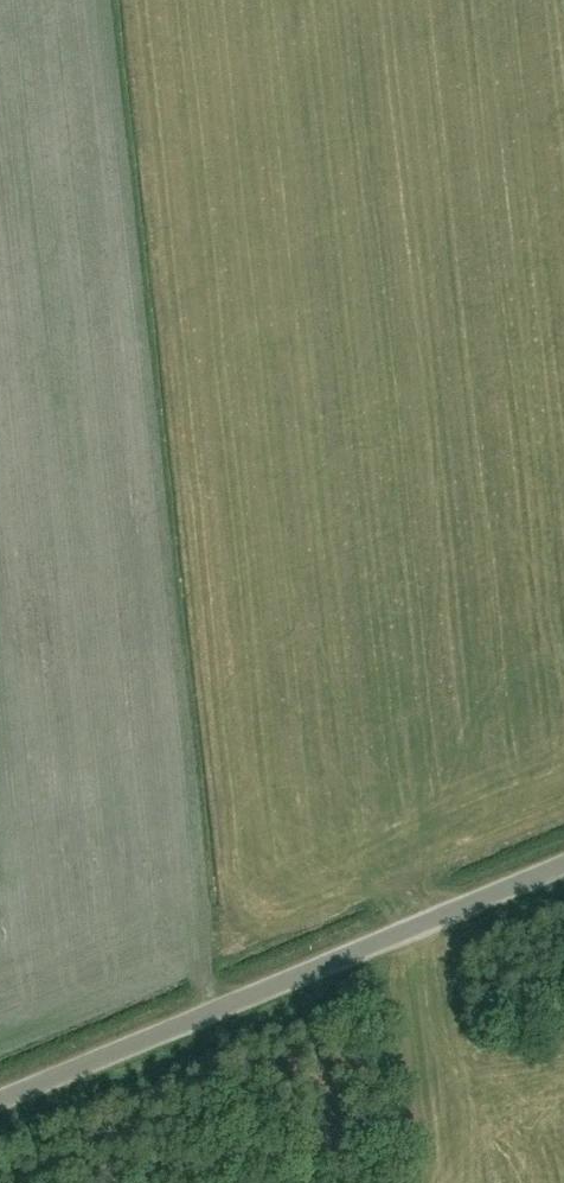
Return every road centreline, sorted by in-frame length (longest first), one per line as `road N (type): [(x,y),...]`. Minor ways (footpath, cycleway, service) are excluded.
road 1 (unclassified): [(0,1099),(563,863)]

